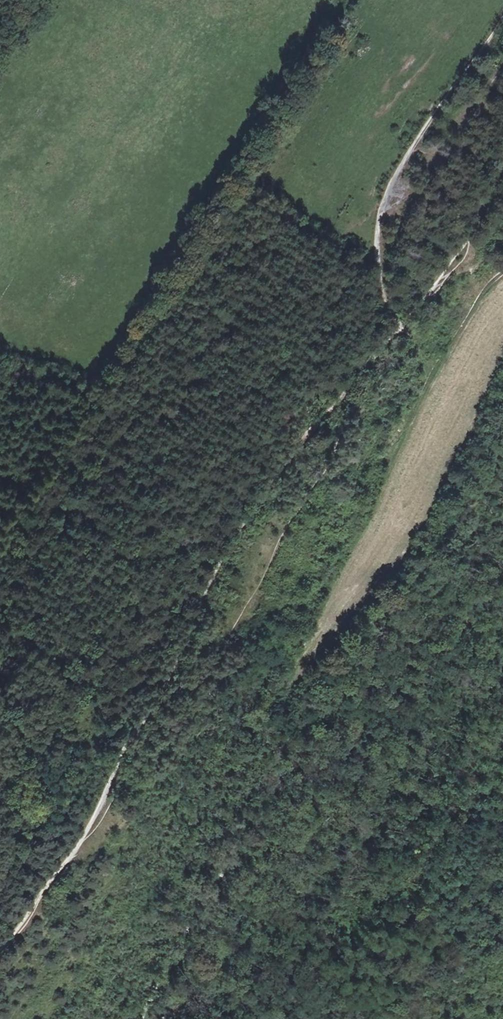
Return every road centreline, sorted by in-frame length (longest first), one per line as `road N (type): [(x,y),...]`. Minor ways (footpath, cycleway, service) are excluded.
road 1 (track): [(0,948),(67,865),(100,808),(229,541),(306,433),(401,329)]
road 2 (track): [(502,421),(403,586),(333,649),(271,800),(155,976),(136,1018)]
road 3 (track): [(502,17),(394,183),(379,254),(387,308),(401,329)]
road 4 (track): [(401,329),(438,284),(495,180)]

